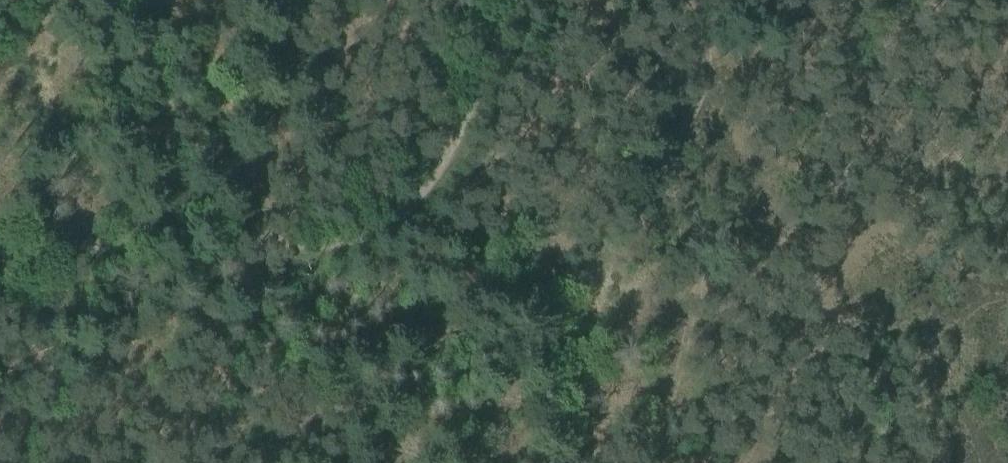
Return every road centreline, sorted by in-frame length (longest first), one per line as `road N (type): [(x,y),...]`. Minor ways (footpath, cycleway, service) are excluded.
road 1 (track): [(0,250),(398,219),(419,202),(431,176),(500,0)]
road 2 (track): [(669,462),(657,412),(697,287),(673,187),(716,0)]

